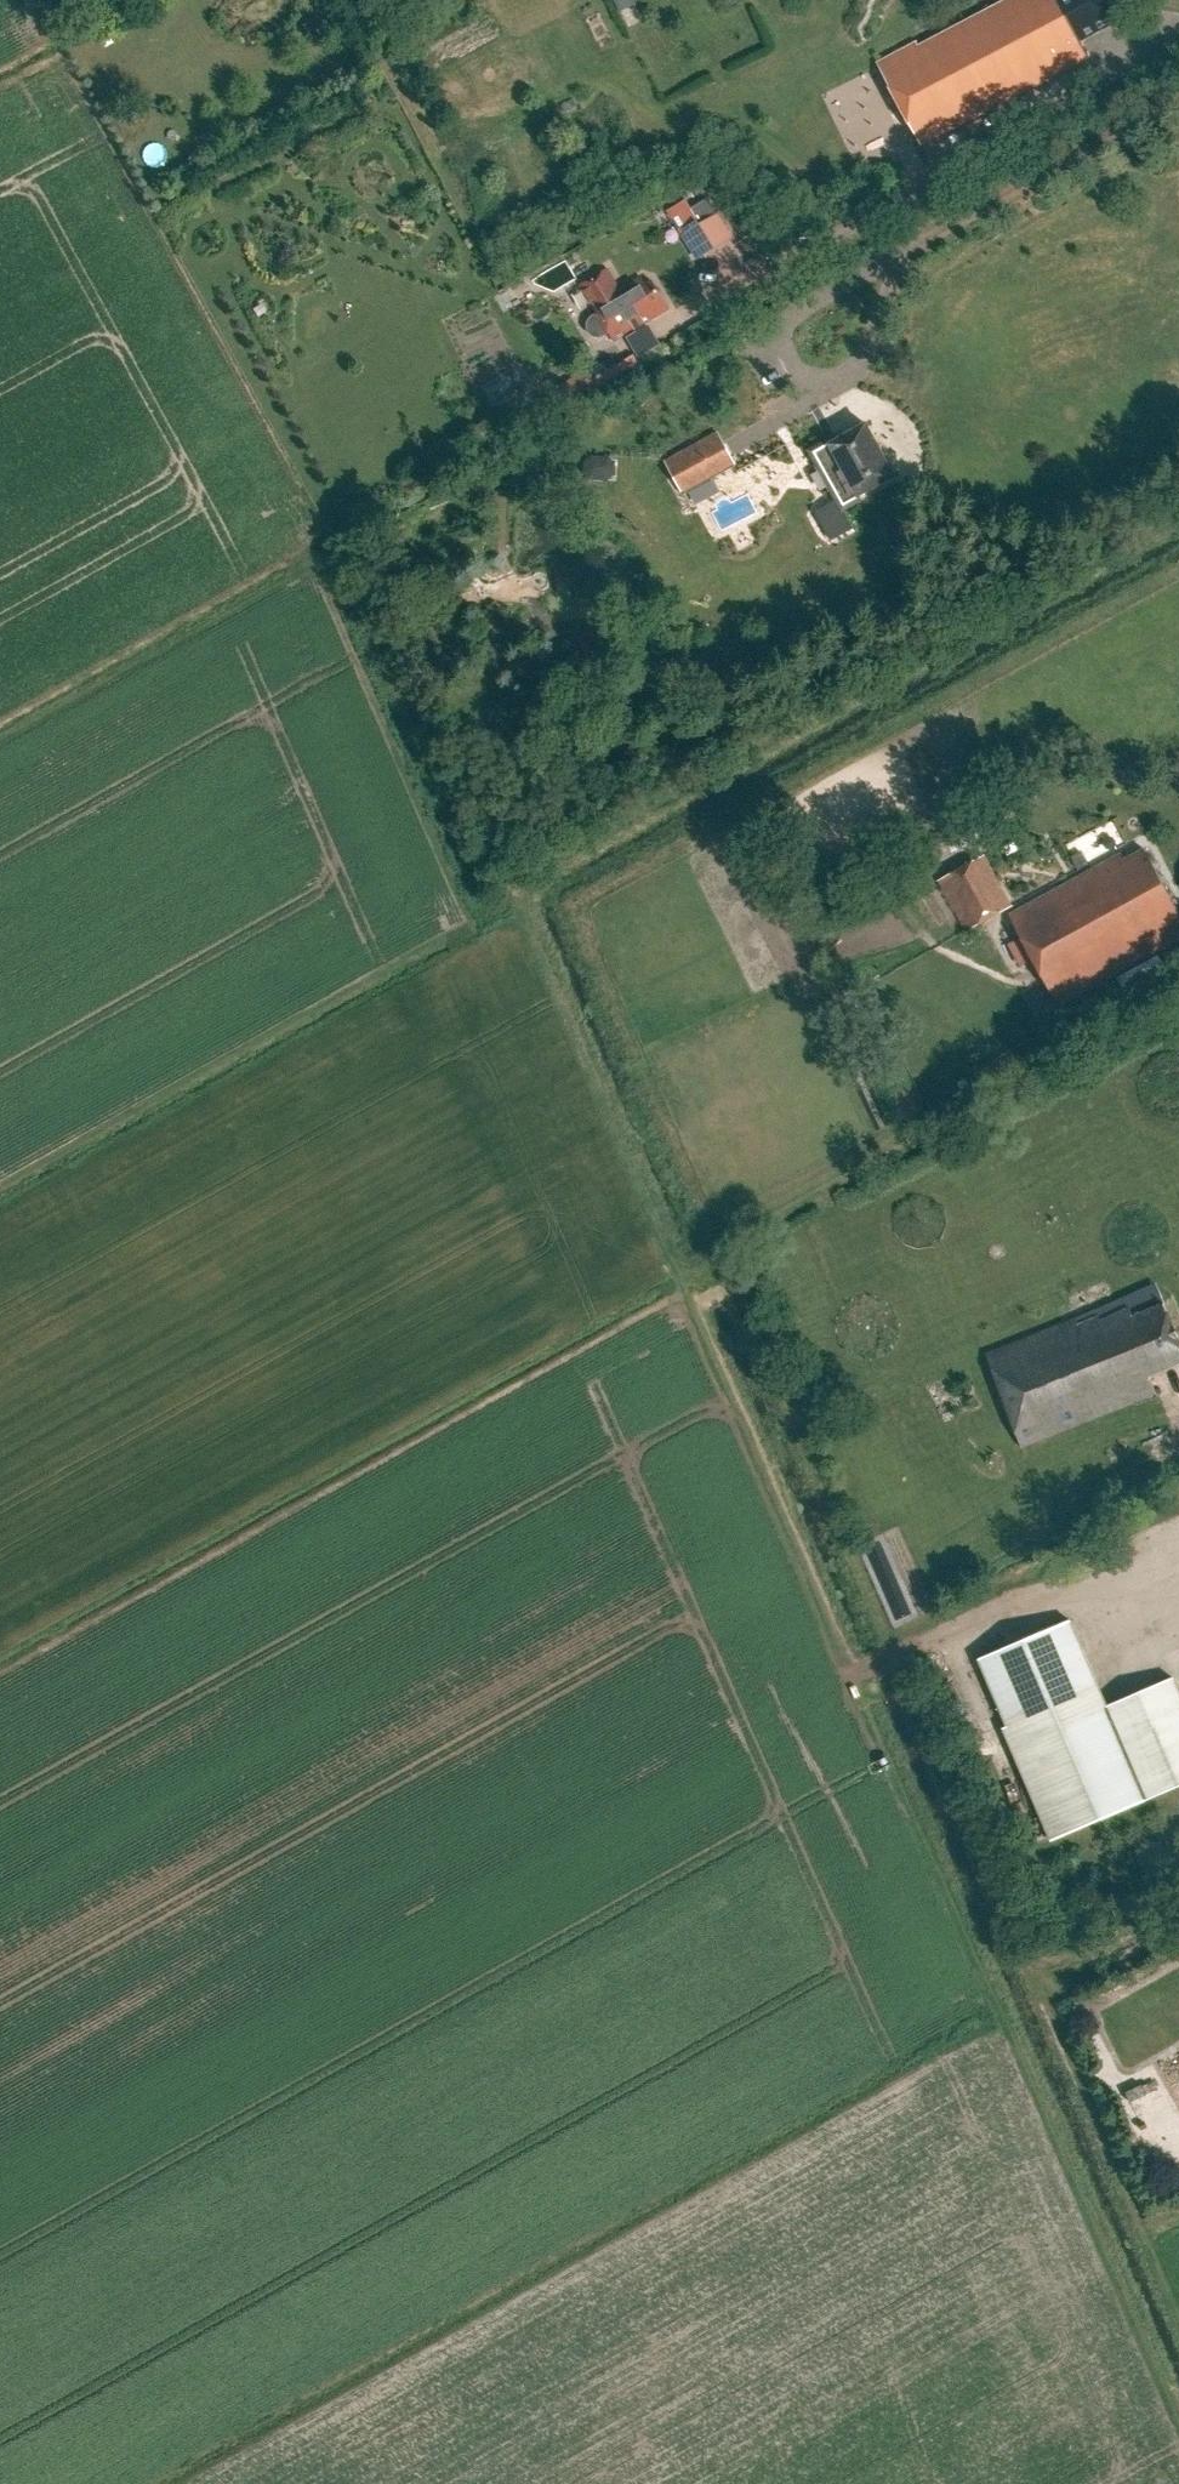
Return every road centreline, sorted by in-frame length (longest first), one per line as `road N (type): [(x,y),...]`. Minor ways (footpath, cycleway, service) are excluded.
road 1 (track): [(1178,106),(773,328),(798,373),(817,384),(841,383)]
road 2 (track): [(875,272),(860,364),(743,443)]

